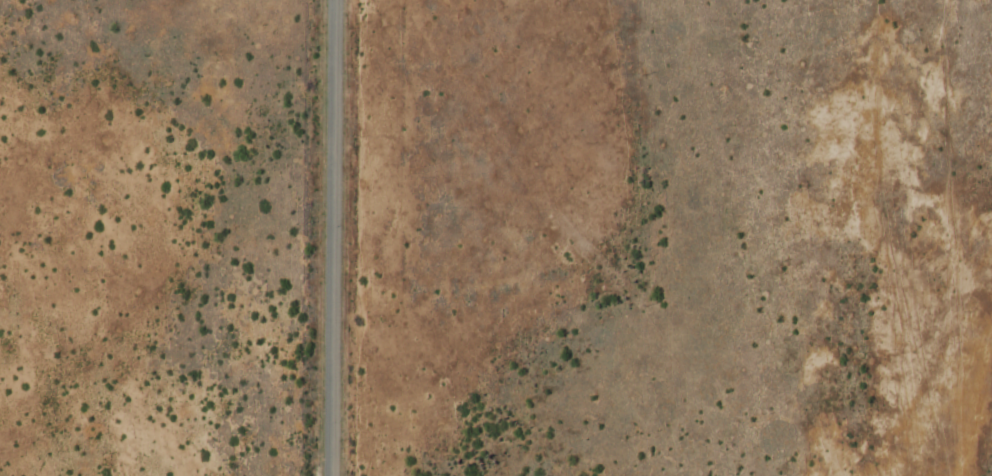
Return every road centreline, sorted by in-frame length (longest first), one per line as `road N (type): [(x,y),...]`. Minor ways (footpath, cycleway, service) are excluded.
road 1 (tertiary): [(332,0),(329,475)]

